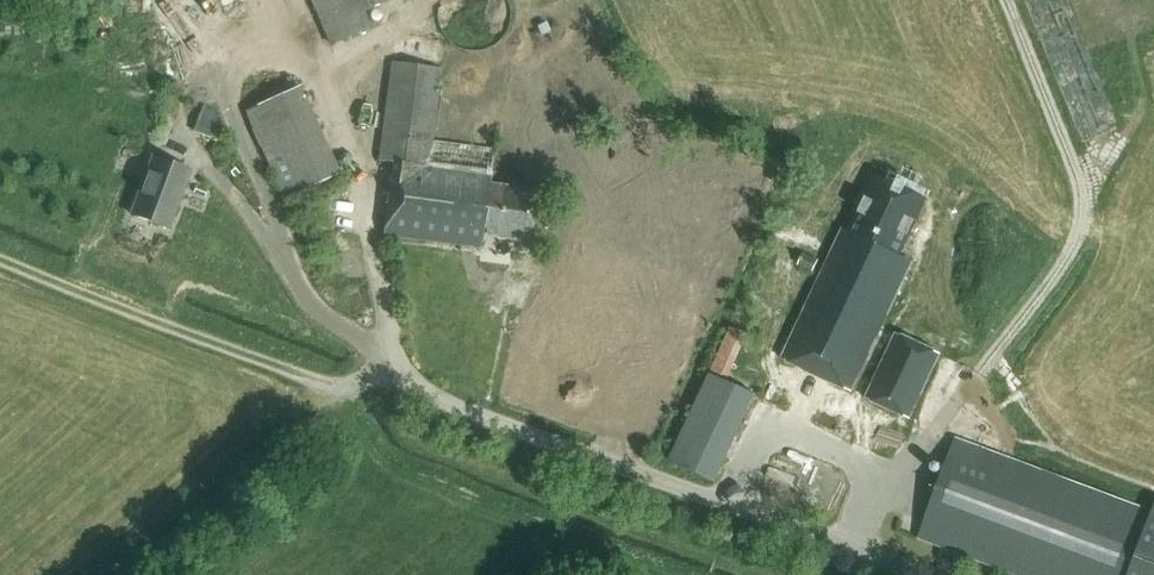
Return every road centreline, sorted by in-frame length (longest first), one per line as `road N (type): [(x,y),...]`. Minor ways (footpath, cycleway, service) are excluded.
road 1 (track): [(1006,0),(1080,181),(1084,210),(1075,249),(838,557)]
road 2 (unclassified): [(889,574),(428,392),(396,364)]
road 3 (track): [(425,0),(336,84),(369,193),(396,364)]
road 4 (track): [(225,181),(328,317),(396,364)]

